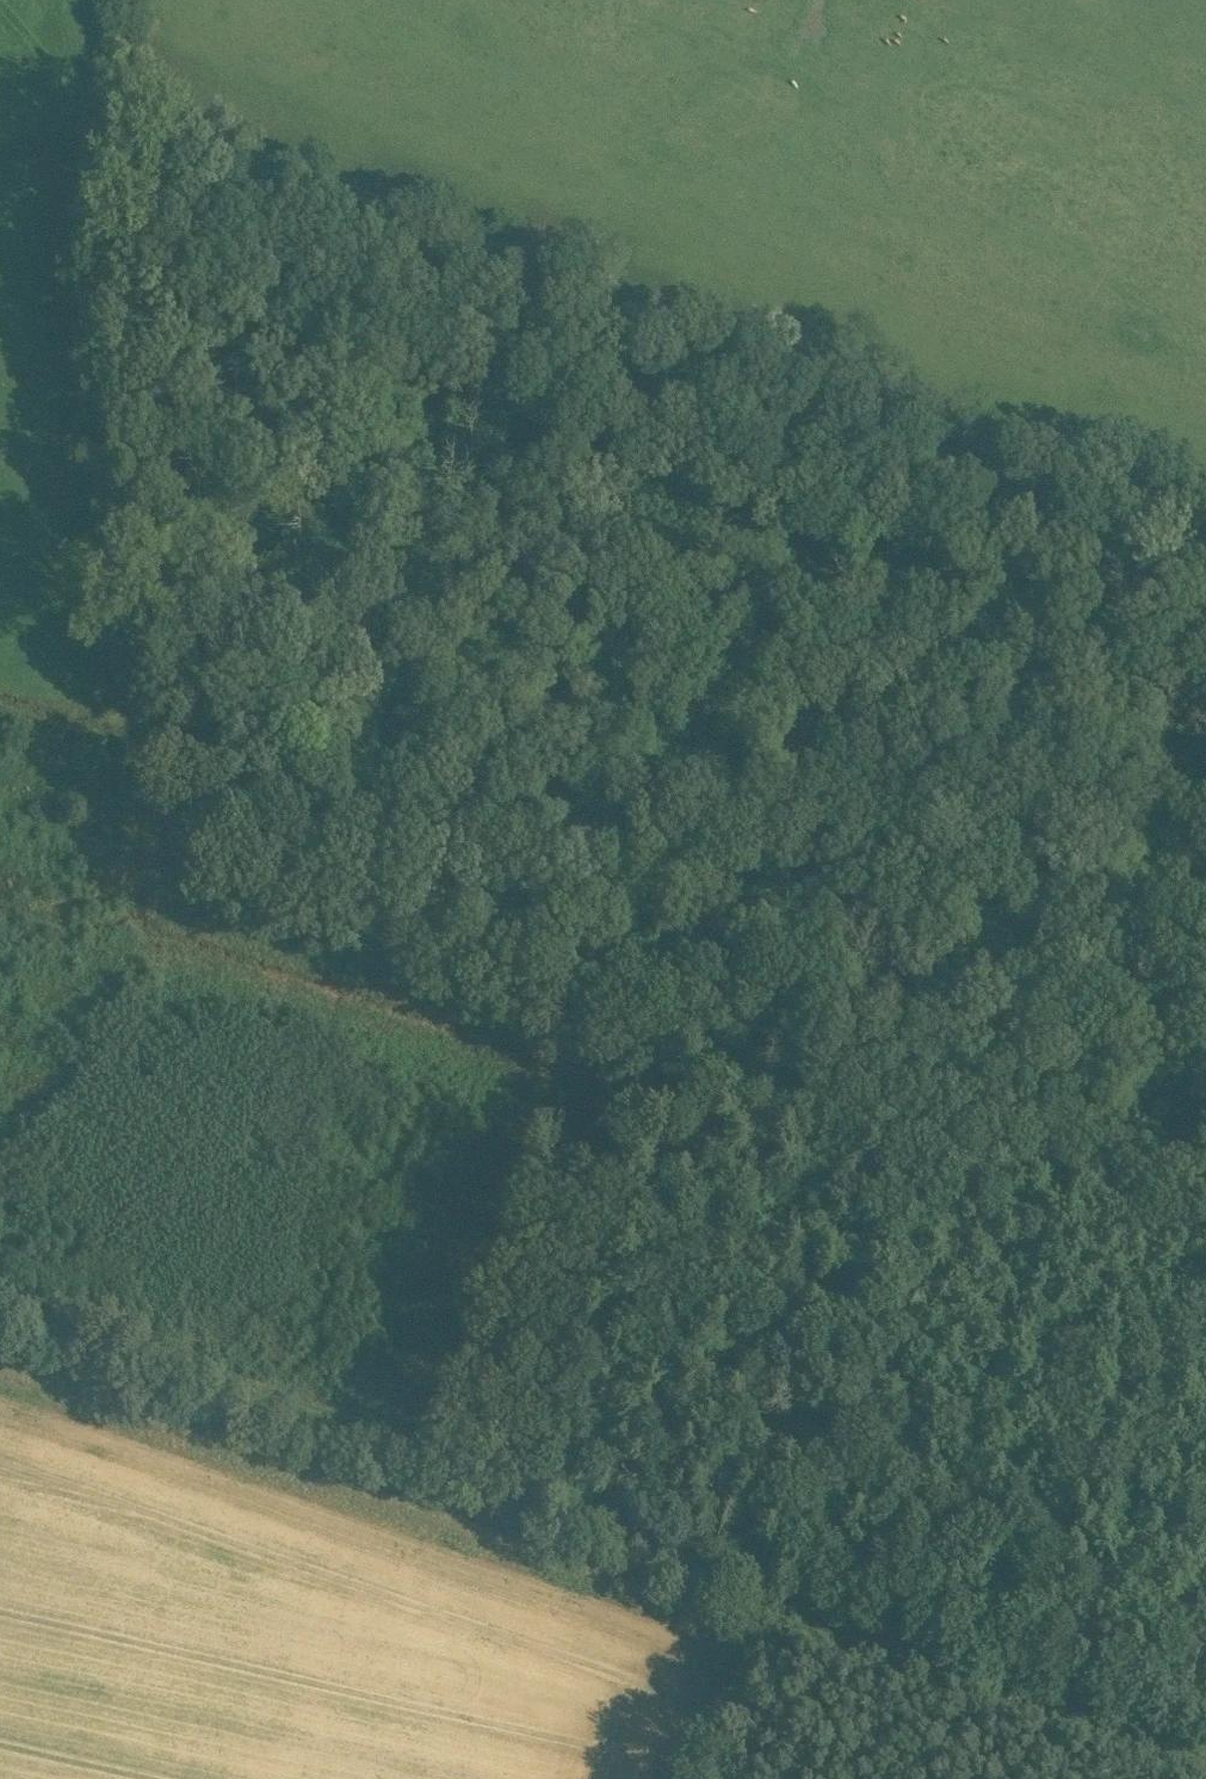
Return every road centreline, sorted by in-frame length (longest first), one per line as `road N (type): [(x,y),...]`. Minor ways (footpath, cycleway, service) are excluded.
road 1 (track): [(776,1596),(0,1328)]
road 2 (track): [(690,1778),(776,1596),(1205,1739)]

